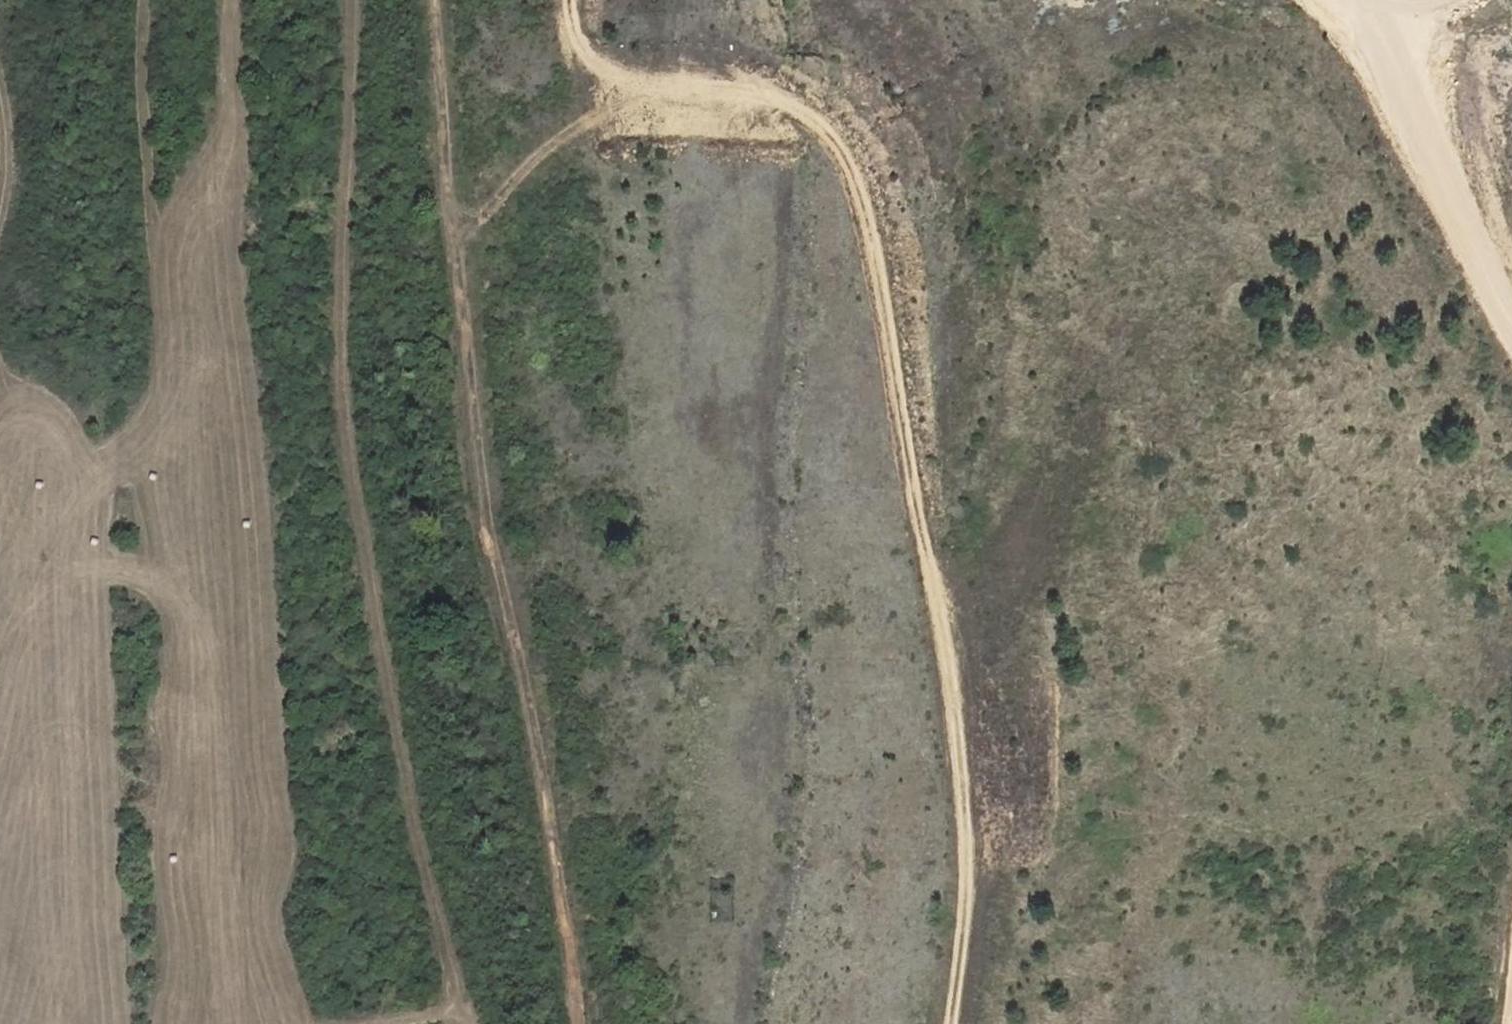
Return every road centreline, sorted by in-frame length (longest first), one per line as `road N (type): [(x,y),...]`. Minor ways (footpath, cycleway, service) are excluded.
road 1 (track): [(434,0),(491,538),(577,1023)]

